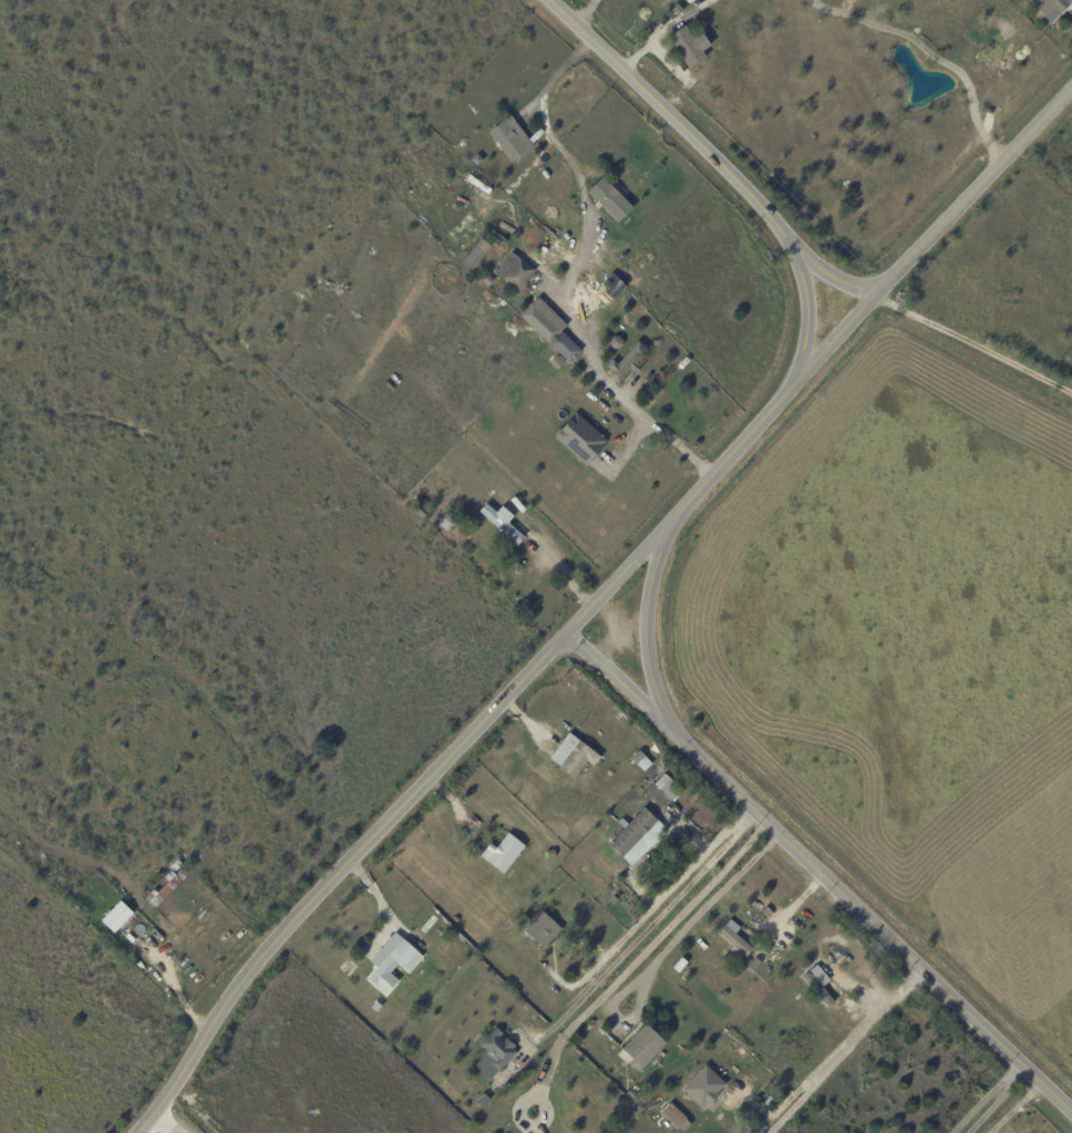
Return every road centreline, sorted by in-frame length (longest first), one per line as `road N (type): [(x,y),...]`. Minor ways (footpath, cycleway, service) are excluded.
road 1 (residential): [(137,1132),(260,956),(671,523)]
road 2 (tertiary): [(666,722),(1071,1115)]
road 3 (residential): [(794,382),(1071,88)]
road 4 (tertiary): [(549,0),(714,156),(785,238)]
road 5 (tertiary): [(666,722),(654,697),(647,617),(671,523)]
road 6 (tertiary): [(671,523),(794,382)]
road 7 (tertiary): [(785,238),(807,308),(794,382)]
road 8 (residential): [(563,637),(666,722)]

